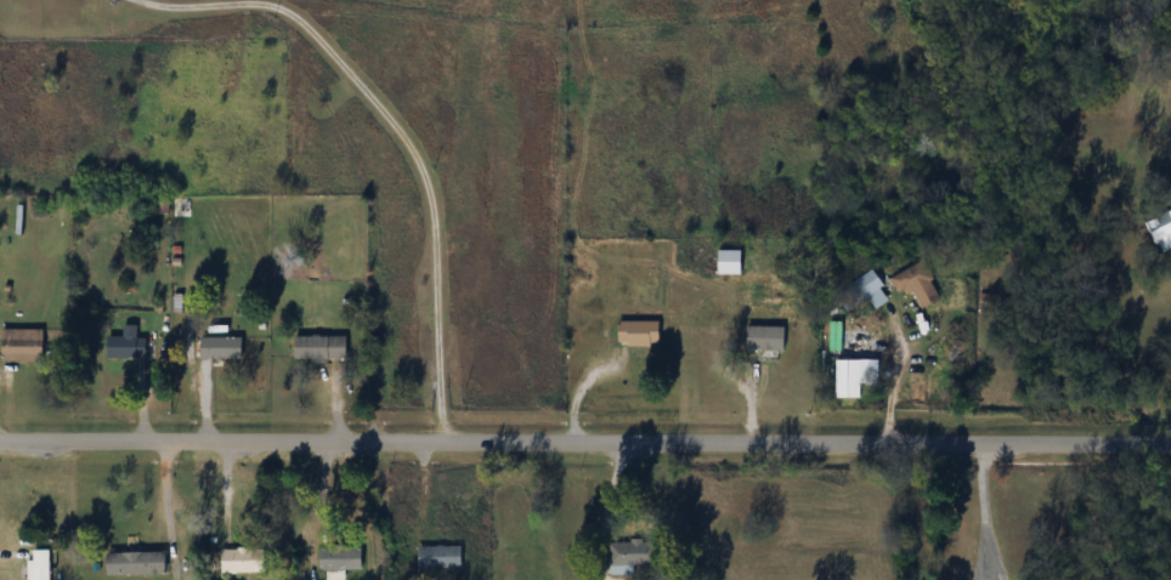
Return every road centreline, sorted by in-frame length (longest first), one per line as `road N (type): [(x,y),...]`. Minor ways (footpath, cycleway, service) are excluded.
road 1 (residential): [(1170,449),(0,444)]

